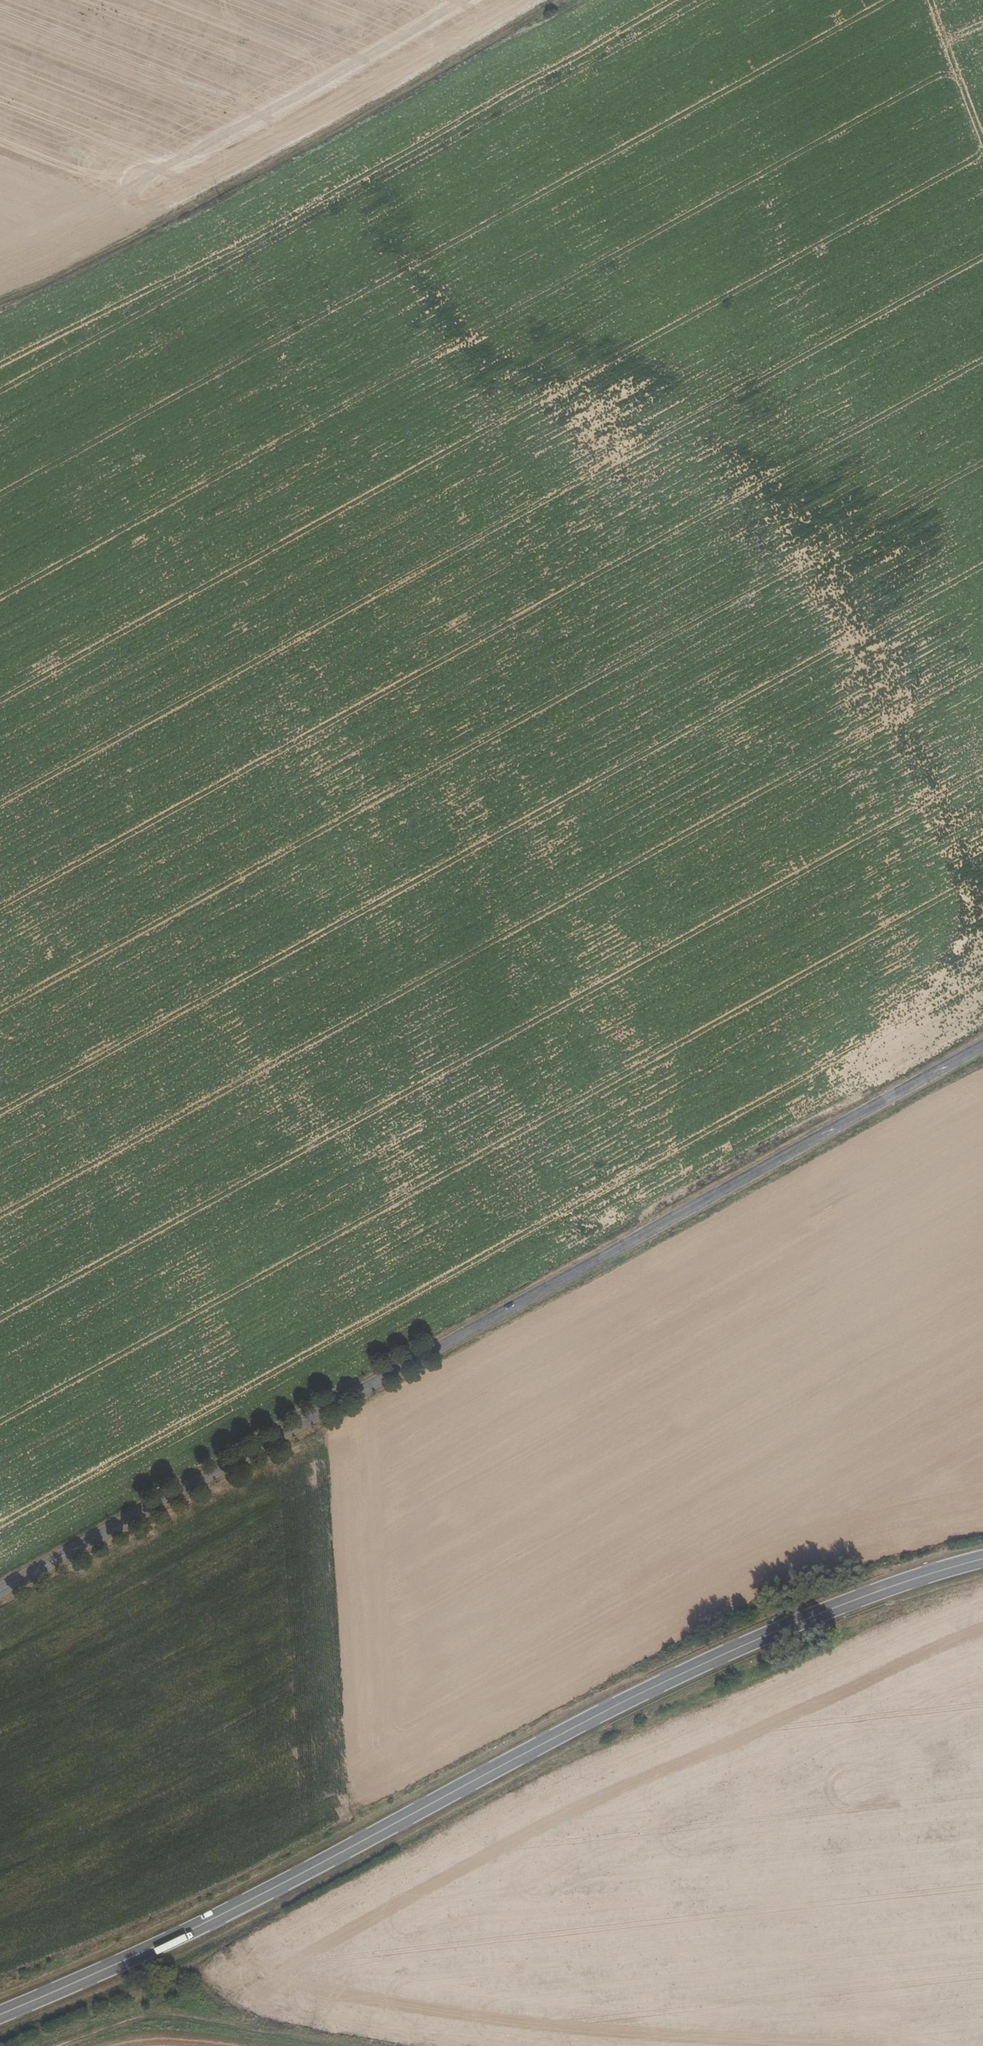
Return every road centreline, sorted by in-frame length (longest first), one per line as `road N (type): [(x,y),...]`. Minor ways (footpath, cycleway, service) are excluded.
road 1 (tertiary): [(0,1589),(982,1048)]
road 2 (tertiary): [(982,1559),(822,1614),(659,1686),(189,1931),(0,2016)]
road 3 (track): [(565,0),(135,239),(0,304)]
road 4 (track): [(366,2045),(151,2015),(63,2045)]

